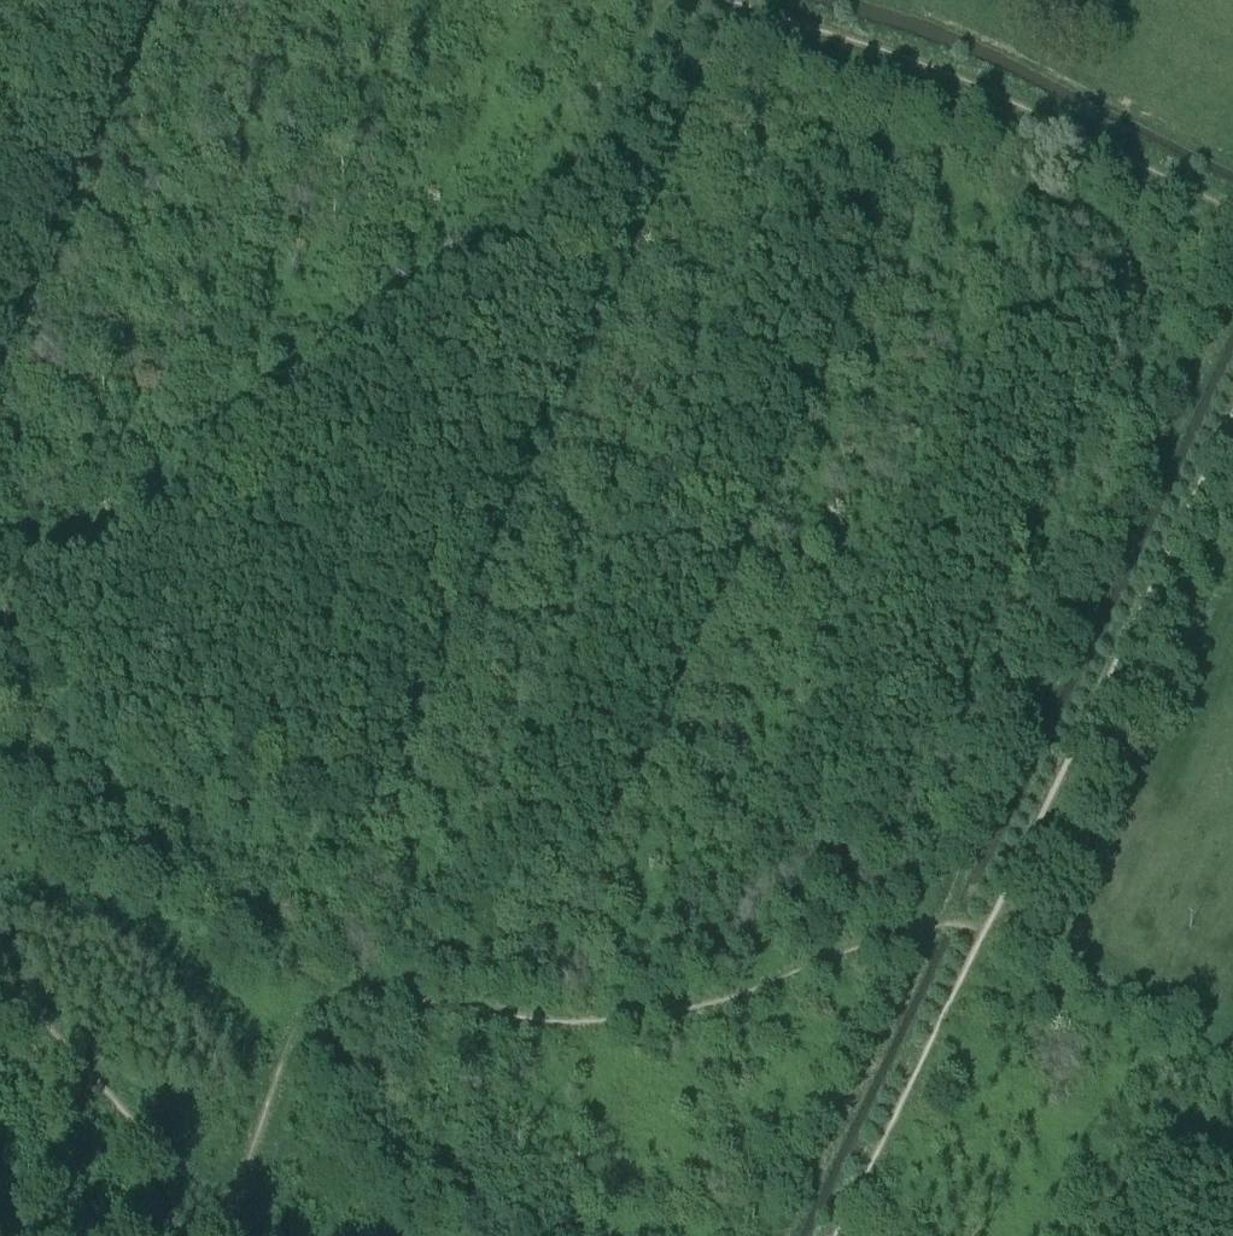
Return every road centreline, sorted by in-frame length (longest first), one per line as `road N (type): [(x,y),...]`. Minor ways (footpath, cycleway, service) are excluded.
road 1 (track): [(0,606),(576,185),(665,0)]
road 2 (track): [(834,1235),(1232,409)]
road 3 (track): [(0,222),(94,0)]

